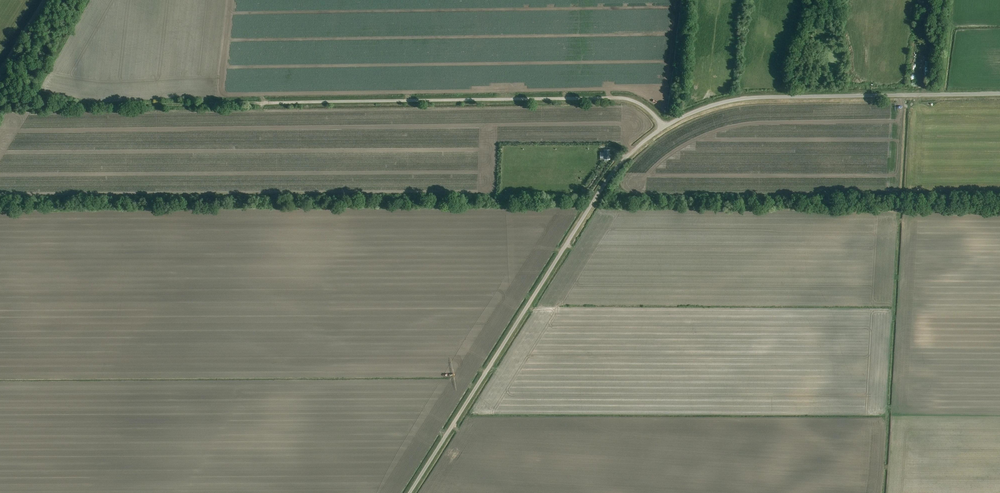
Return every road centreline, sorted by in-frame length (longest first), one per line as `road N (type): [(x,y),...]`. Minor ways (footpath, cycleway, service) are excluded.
road 1 (unclassified): [(409,492),(599,192),(663,127)]
road 2 (unclassified): [(663,127),(624,98),(266,102)]
road 3 (unclassified): [(663,127),(756,98),(999,94)]
road 4 (track): [(266,102),(0,105)]

